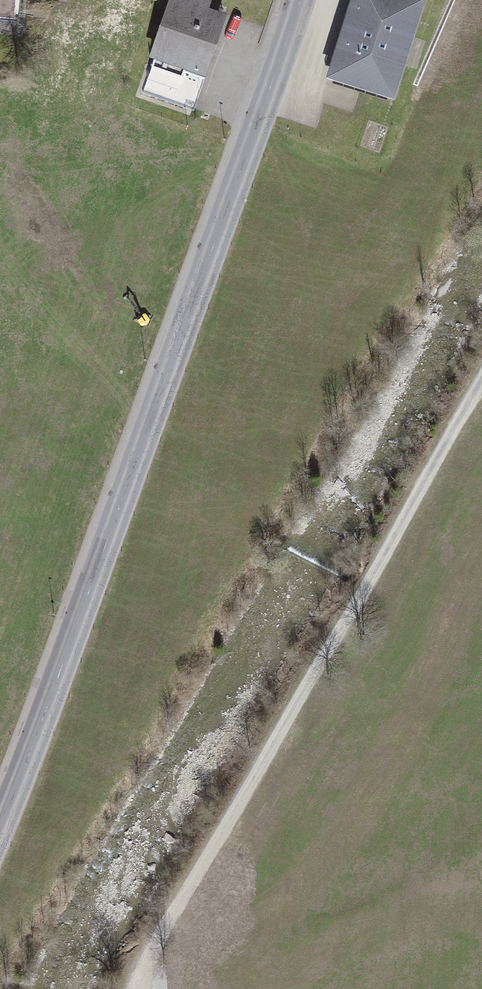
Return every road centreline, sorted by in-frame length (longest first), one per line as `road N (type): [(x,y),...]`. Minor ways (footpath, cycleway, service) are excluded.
road 1 (secondary): [(296,0),(177,358),(0,822)]
road 2 (track): [(481,410),(170,919),(135,988)]

